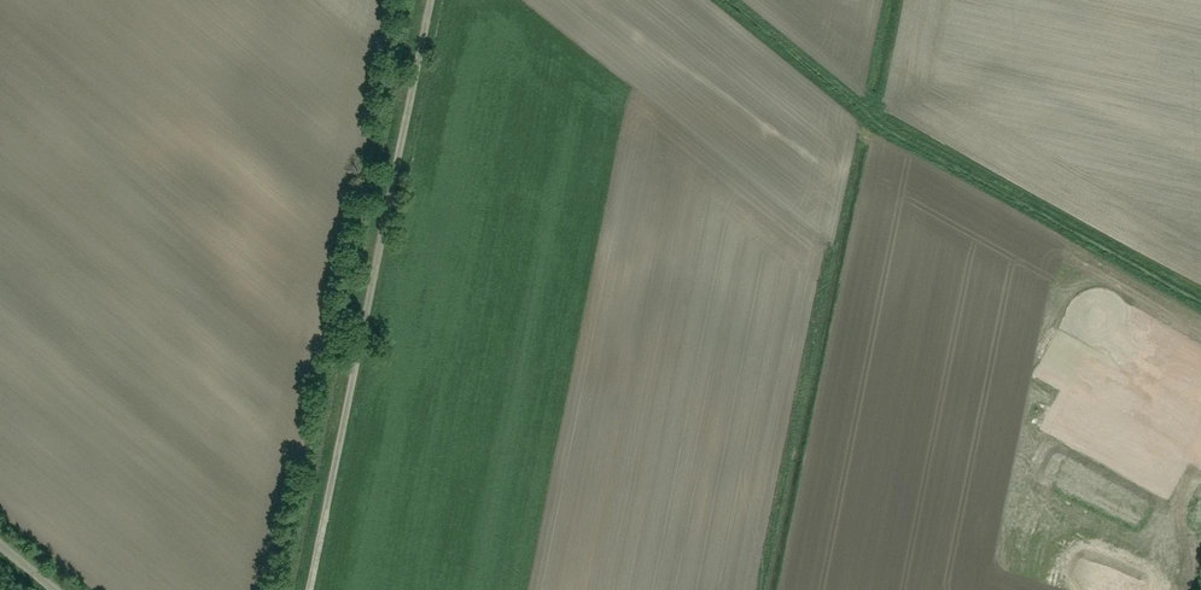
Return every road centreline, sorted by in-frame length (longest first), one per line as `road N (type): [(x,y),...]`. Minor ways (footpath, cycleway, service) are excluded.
road 1 (unclassified): [(311,589),(433,0)]

